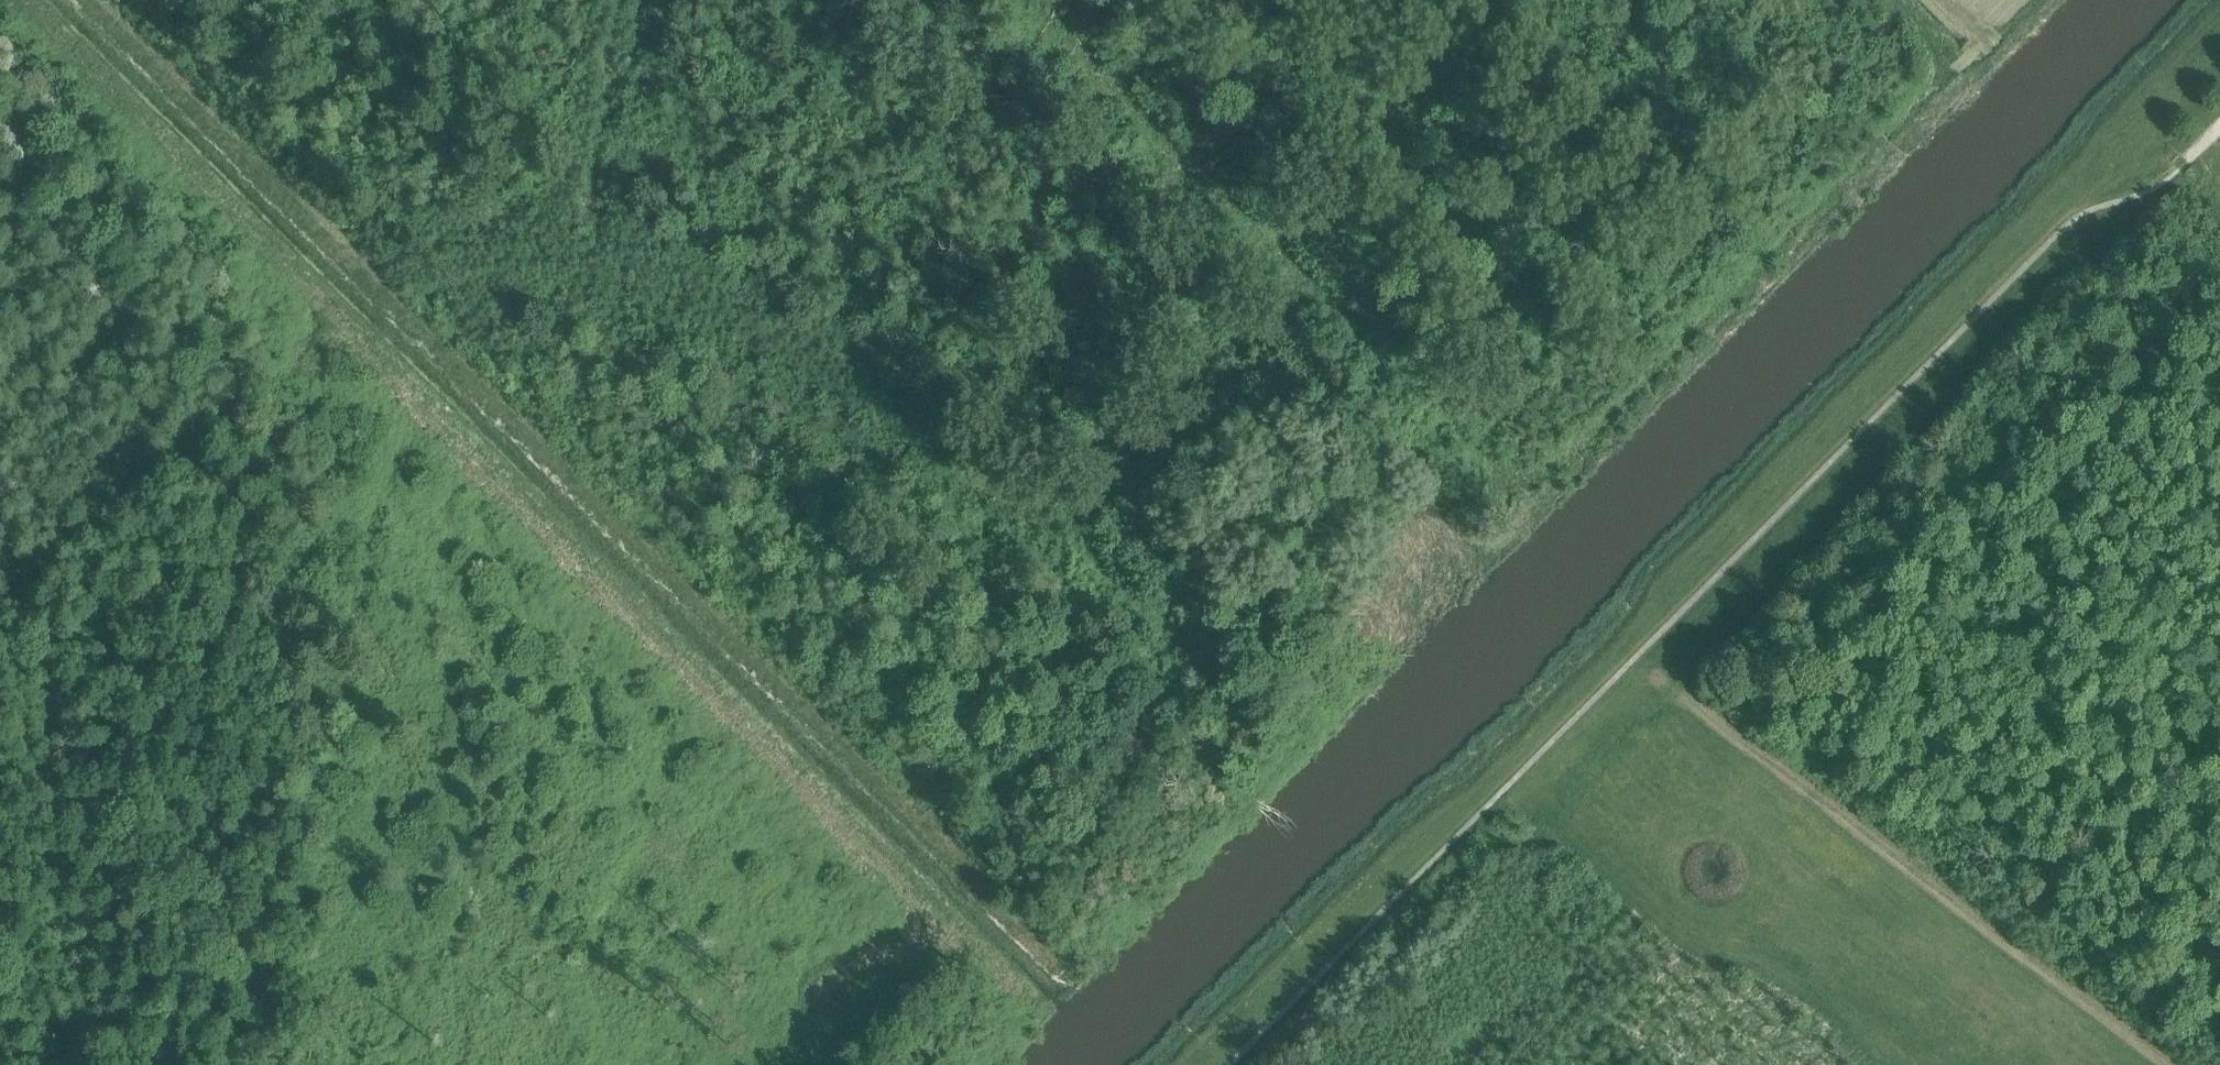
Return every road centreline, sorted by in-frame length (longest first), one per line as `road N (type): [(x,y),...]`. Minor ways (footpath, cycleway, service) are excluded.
road 1 (track): [(1637,658),(2176,1064)]

